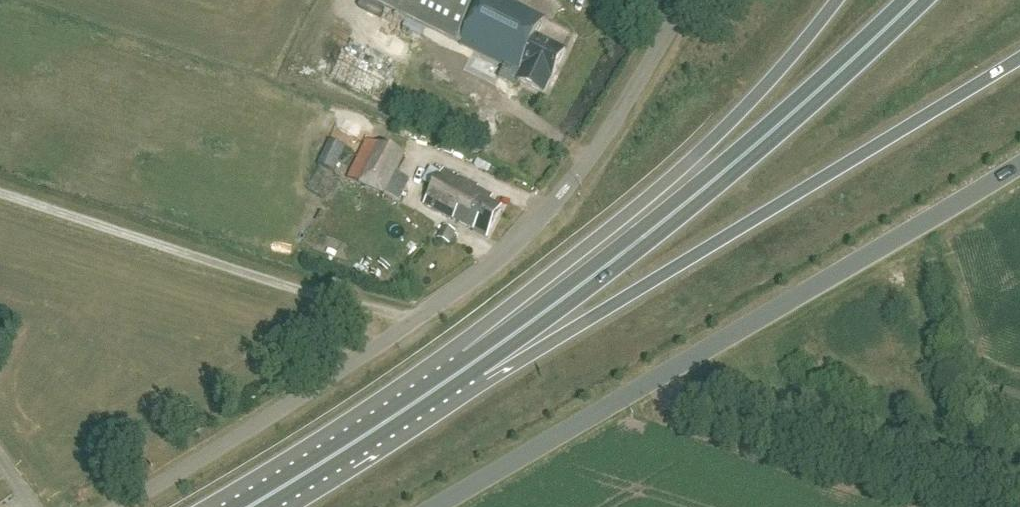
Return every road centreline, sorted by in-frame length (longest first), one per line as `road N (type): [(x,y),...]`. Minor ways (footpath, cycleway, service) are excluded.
road 1 (unclassified): [(118,506),(408,324),(500,256),(563,194),(615,124),(688,0)]
road 2 (tertiary): [(1019,162),(430,506)]
road 3 (trunk): [(475,361),(545,345),(1019,58)]
road 4 (trunk): [(475,361),(683,206),(915,0)]
road 5 (trunk): [(837,0),(697,154),(484,325),(471,364)]
road 6 (track): [(408,324),(0,194)]
road 7 (trunk): [(248,506),(471,364)]

